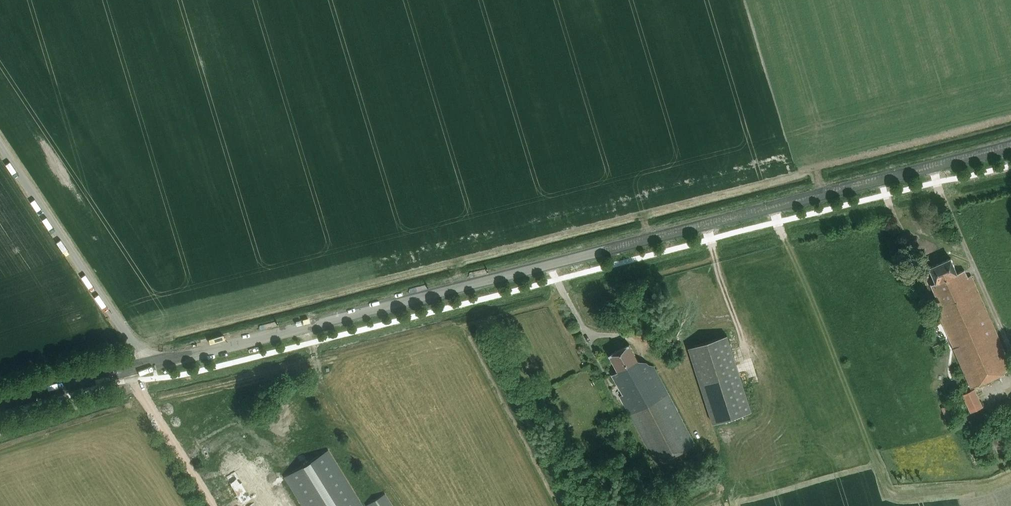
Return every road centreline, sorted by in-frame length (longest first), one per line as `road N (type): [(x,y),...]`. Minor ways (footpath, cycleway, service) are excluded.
road 1 (secondary): [(151,364),(1010,147)]
road 2 (unclassified): [(151,364),(0,143)]
road 3 (secondary): [(0,406),(151,364)]

